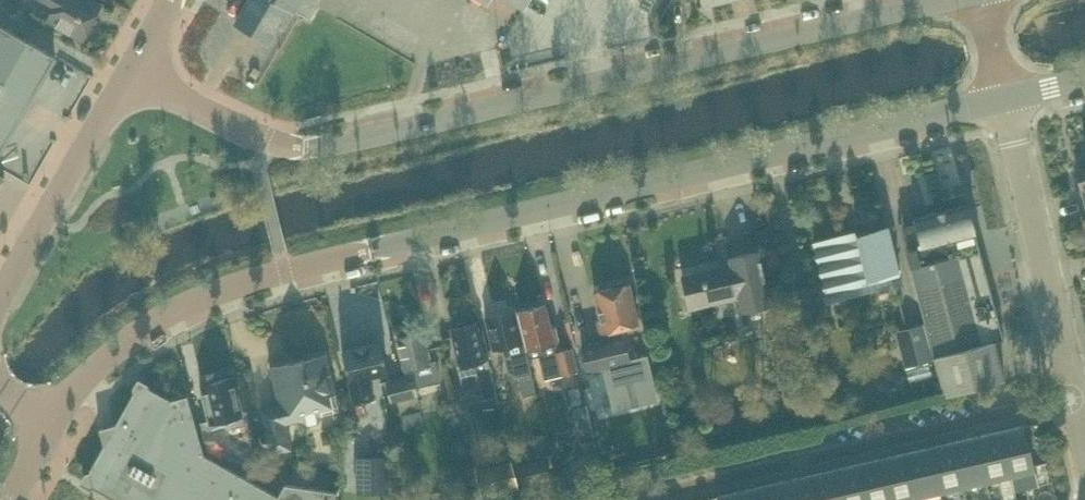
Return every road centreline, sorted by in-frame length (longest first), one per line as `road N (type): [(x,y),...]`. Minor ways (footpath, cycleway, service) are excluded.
road 1 (unclassified): [(54,423),(90,370),(144,326),(242,282),(1005,97)]
road 2 (unclassified): [(303,146),(410,129),(955,0)]
road 3 (residential): [(1074,396),(627,499)]
road 4 (residential): [(1074,396),(1005,97)]
road 5 (tertiary): [(0,297),(131,72)]
road 6 (unclassified): [(303,146),(268,142),(131,72)]

